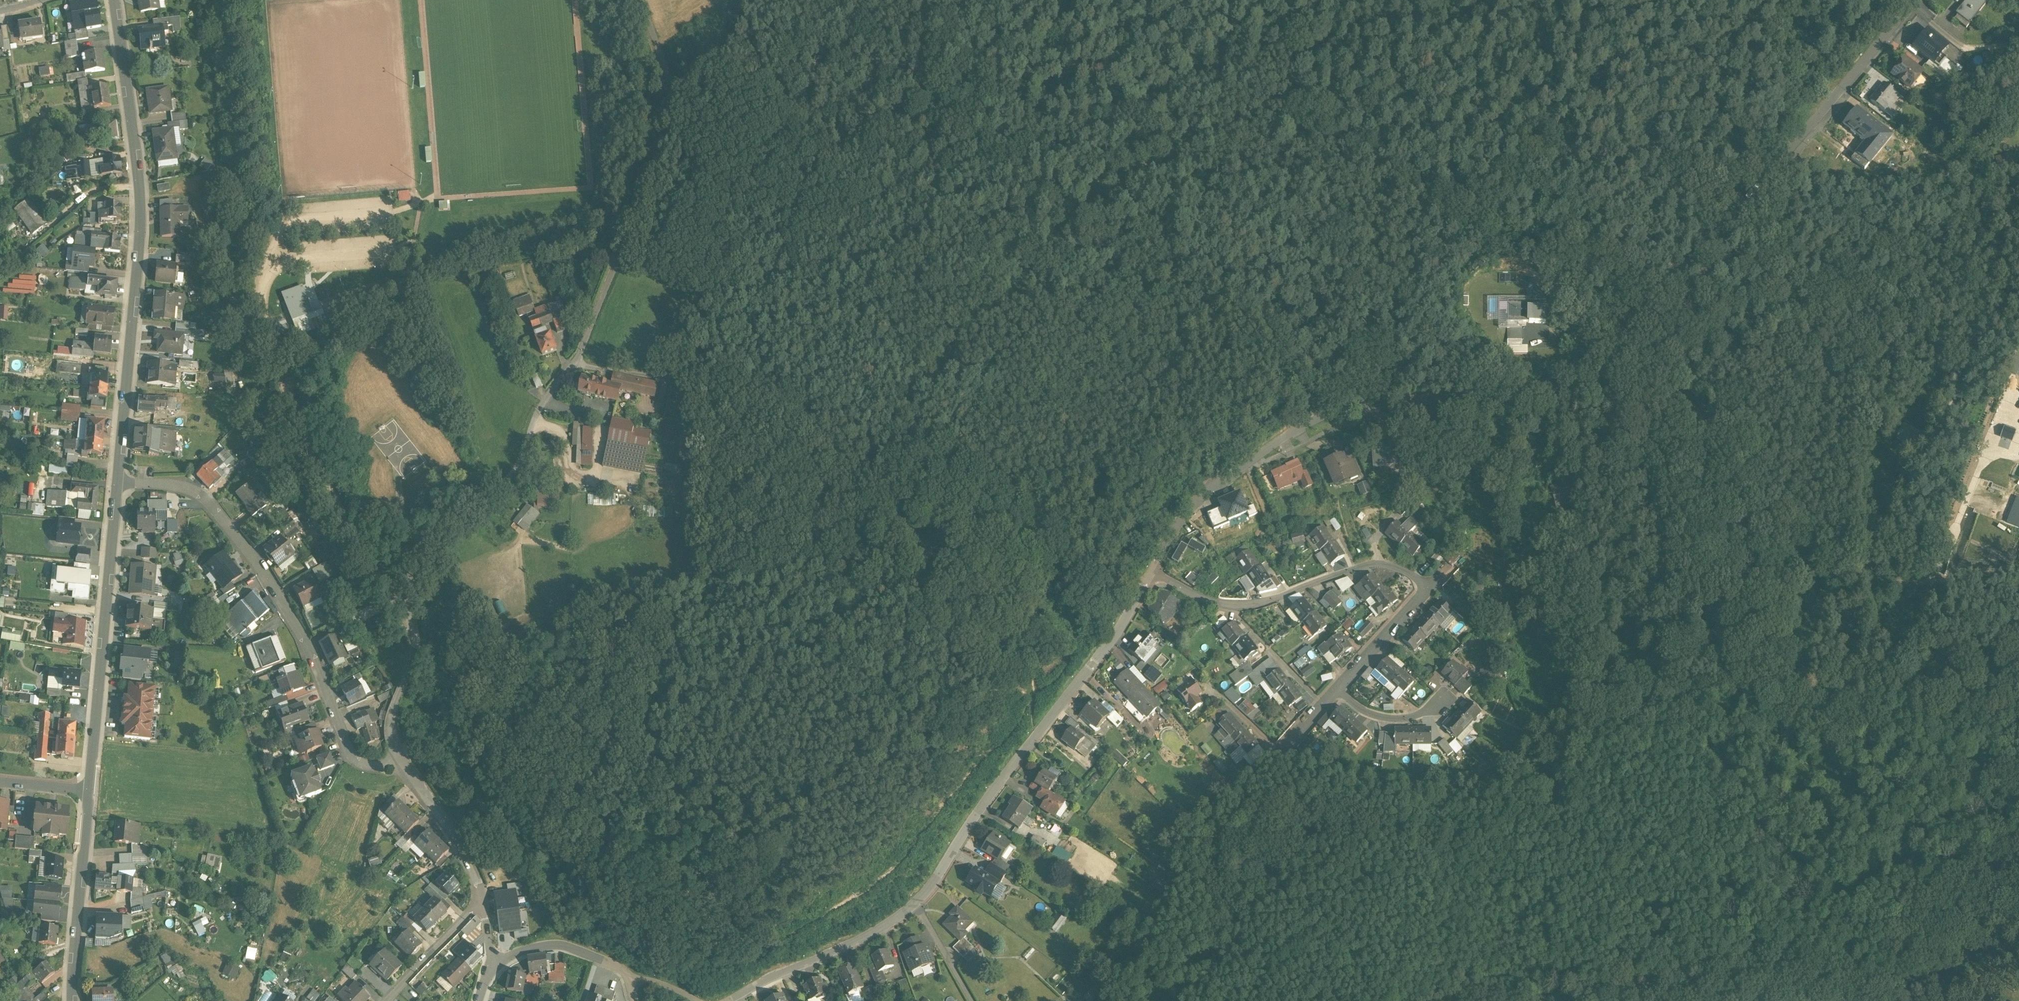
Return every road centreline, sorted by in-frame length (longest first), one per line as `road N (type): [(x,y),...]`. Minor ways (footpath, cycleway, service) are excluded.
road 1 (residential): [(1915,0),(1659,297),(1584,370),(1526,393),(1368,407),(1310,424),(1204,495),(1151,574)]
road 2 (residential): [(1151,574),(916,904),(877,933),(734,1000)]
road 3 (tertiary): [(114,0),(141,201),(118,484)]
road 4 (residential): [(399,766),(391,723),(414,652),(412,574),(452,522),(516,470),(538,408),(574,363)]
road 5 (residential): [(399,766),(353,761),(292,622),(208,503),(190,490),(118,484)]
road 6 (track): [(574,363),(674,113),(640,0)]
road 7 (tertiary): [(118,484),(90,792)]
road 8 (residential): [(1427,594),(1418,578),(1384,564),(1227,606),(1151,574)]
road 9 (track): [(277,368),(467,279)]
road 10 (tertiary): [(90,792),(72,1000)]
road 11 (unclassified): [(1863,1000),(1947,968),(2018,921)]
road 12 (residential): [(484,900),(456,840),(399,766)]
road 13 (residential): [(633,979),(552,946),(495,966)]
road 14 (residential): [(387,1000),(484,900)]
road 15 (residential): [(1340,693),(1427,594)]

